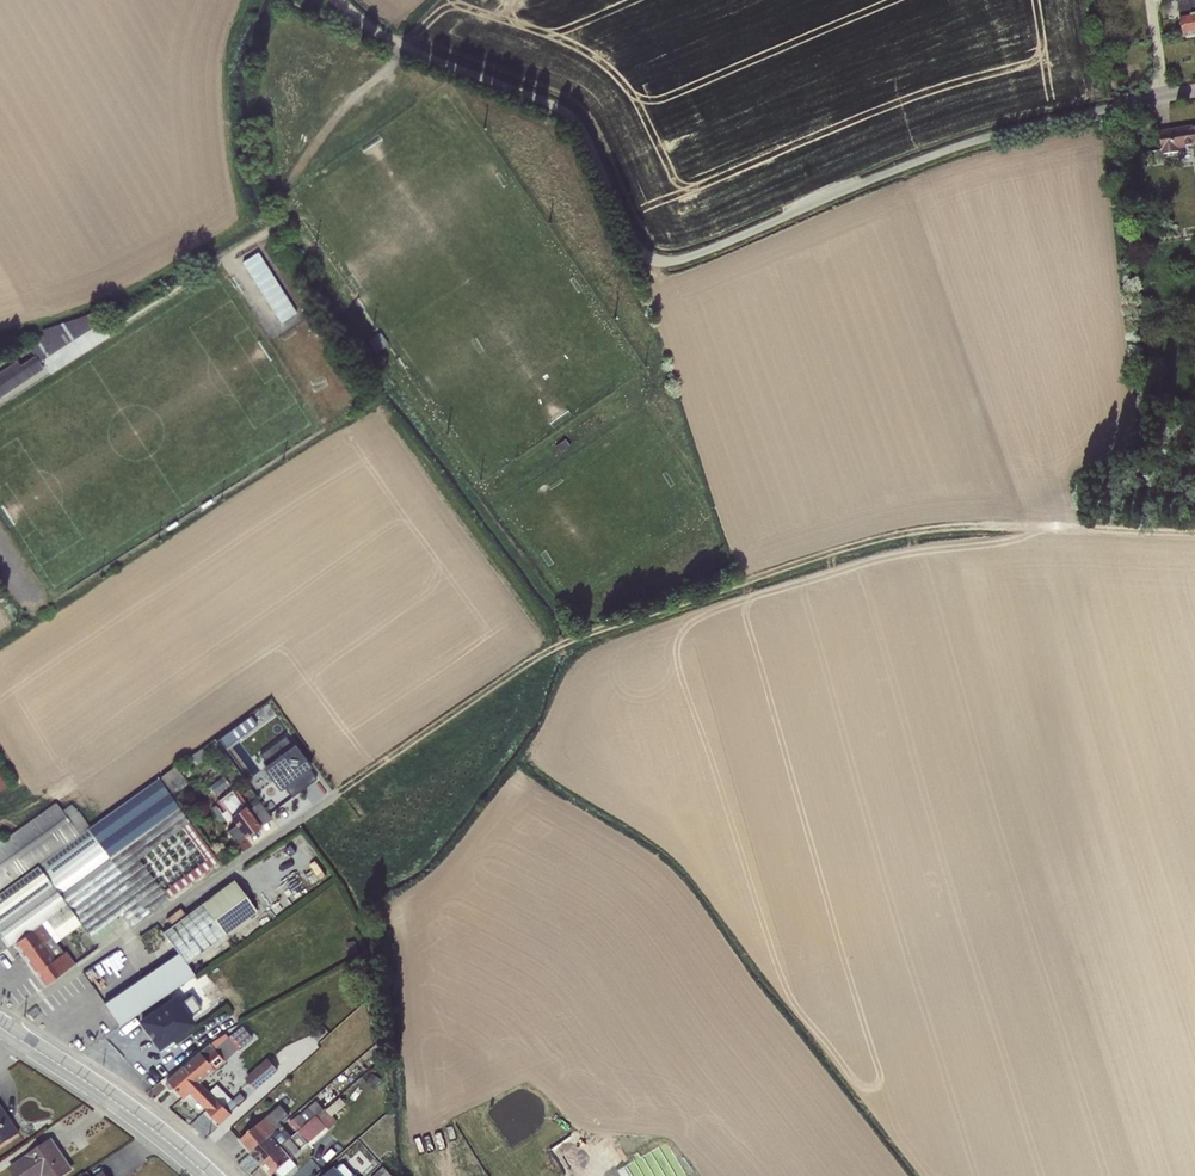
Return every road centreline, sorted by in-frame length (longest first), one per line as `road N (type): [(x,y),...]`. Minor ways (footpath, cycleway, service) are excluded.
road 1 (track): [(5,1030),(17,1012),(100,954),(557,645),(868,541),(926,530),(1194,531)]
road 2 (unclassified): [(340,0),(373,31),(569,113),(638,250),(663,261),(972,141),(1194,93)]
road 3 (secondary): [(208,1175),(20,1039)]

